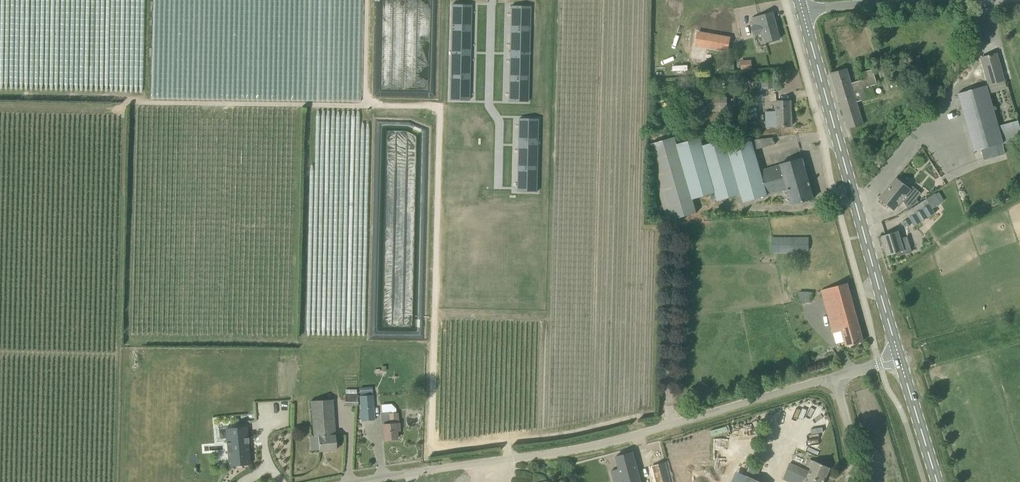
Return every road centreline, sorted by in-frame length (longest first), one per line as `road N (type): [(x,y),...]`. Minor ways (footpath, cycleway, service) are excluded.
road 1 (unclassified): [(389,481),(631,440),(838,378)]
road 2 (primary): [(899,360),(802,10)]
road 3 (unclassified): [(942,0),(802,10)]
road 4 (primary): [(937,481),(899,360)]

